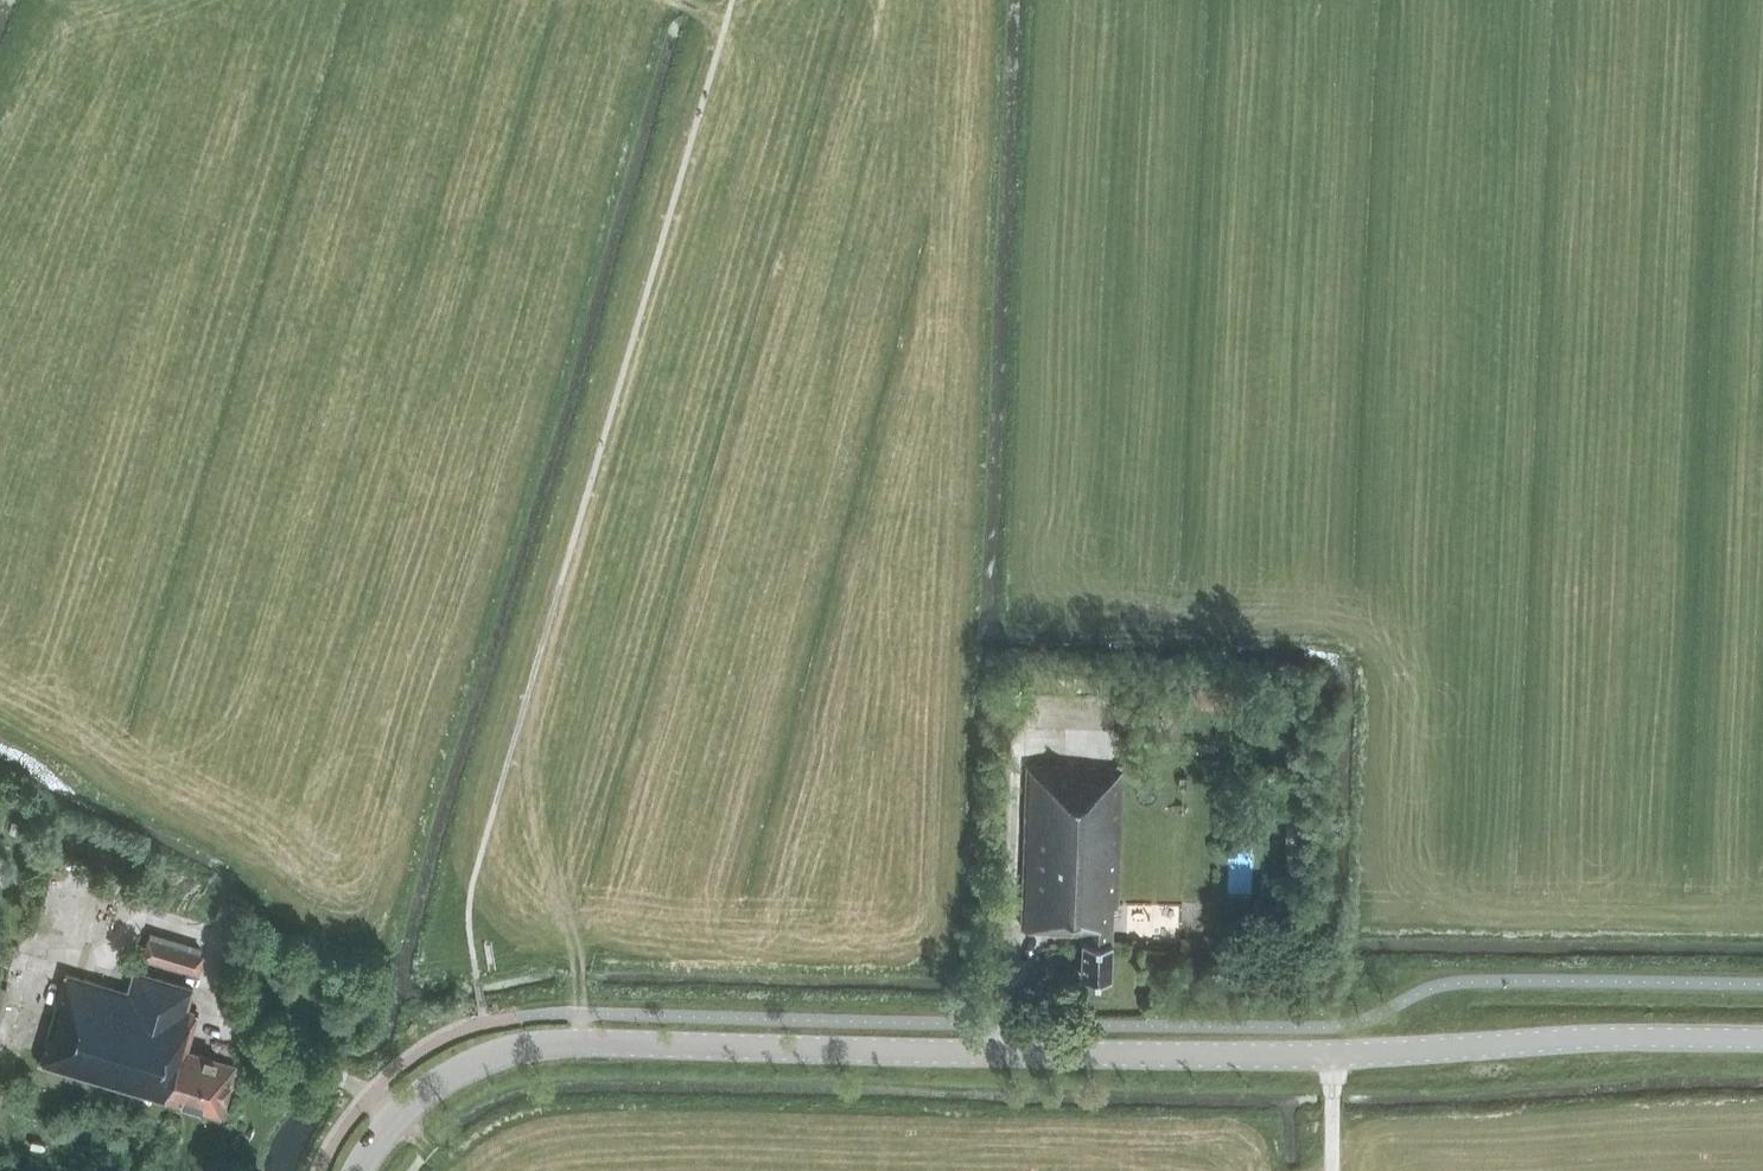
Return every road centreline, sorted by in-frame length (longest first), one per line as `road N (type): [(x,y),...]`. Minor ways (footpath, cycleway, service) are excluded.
road 1 (secondary): [(1762,1038),(1593,1039),(1332,1056),(540,1044),(486,1056),(417,1095),(356,1170)]

